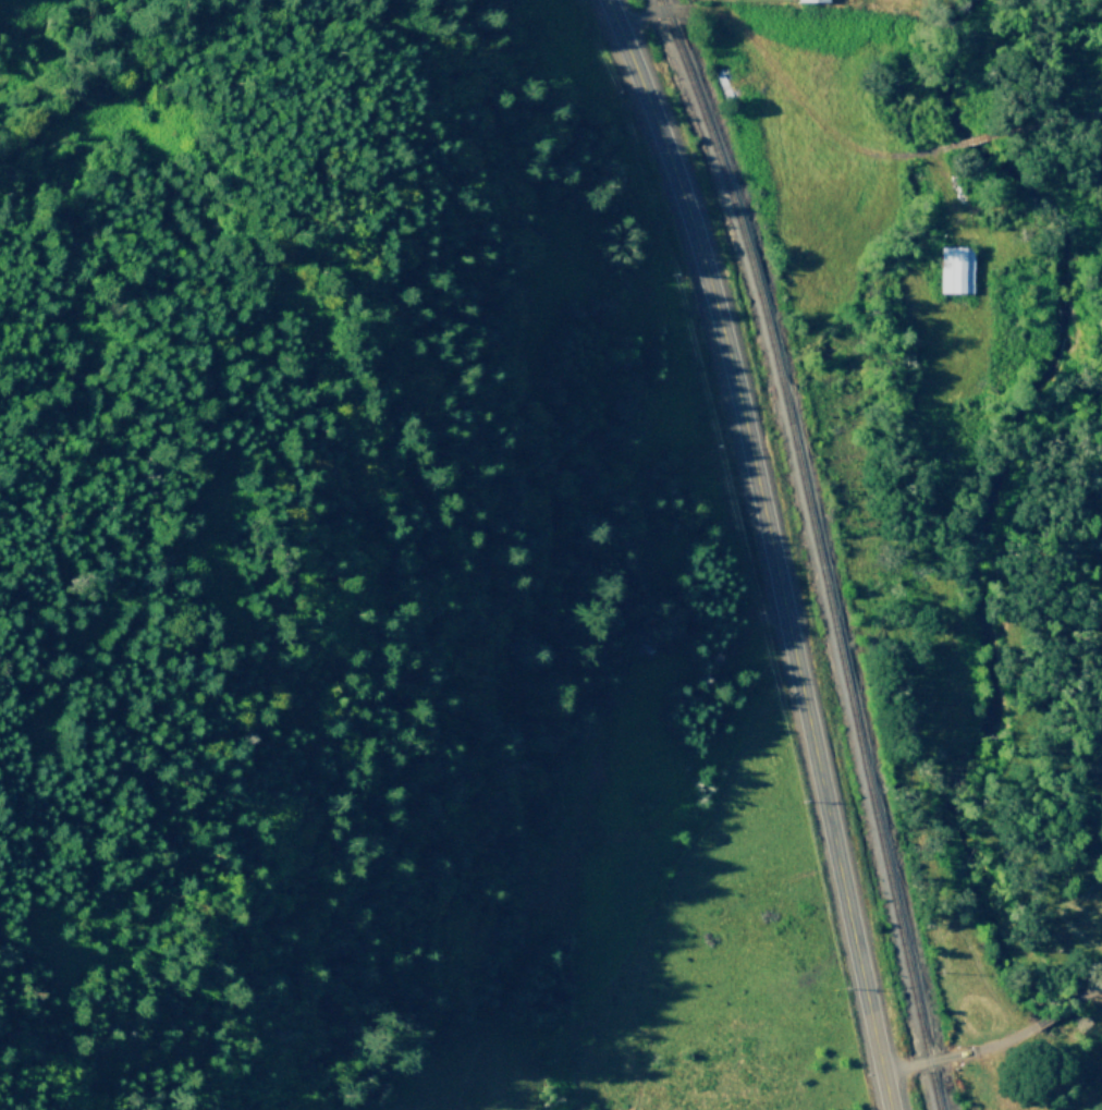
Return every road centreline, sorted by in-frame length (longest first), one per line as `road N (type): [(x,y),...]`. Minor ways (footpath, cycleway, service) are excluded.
road 1 (secondary): [(890,1109),(710,266),(610,0)]

